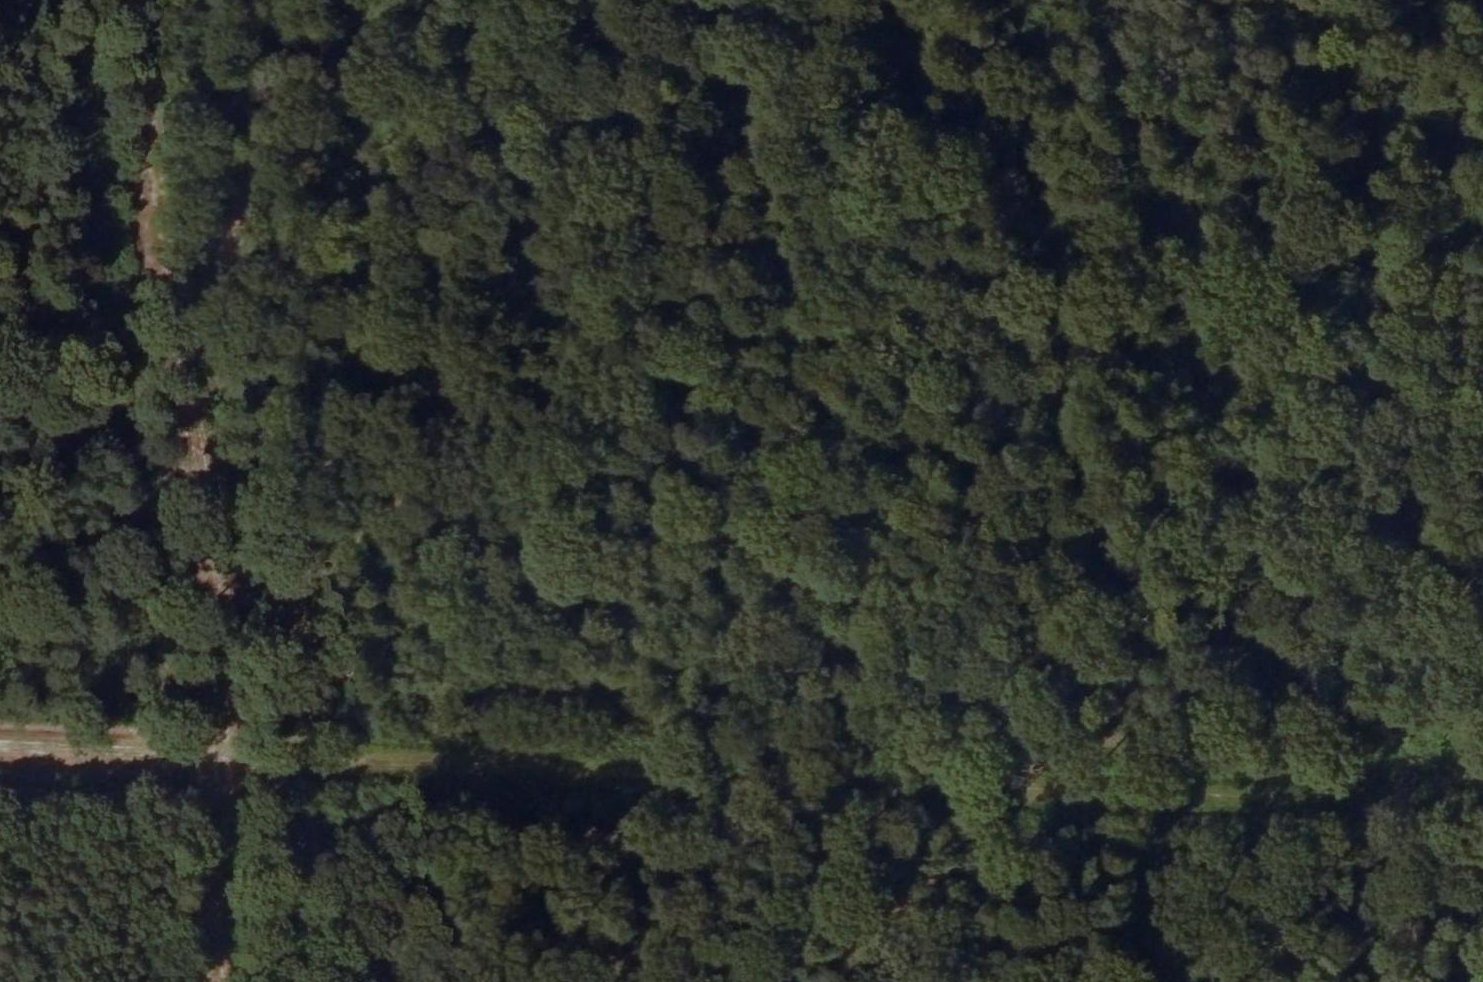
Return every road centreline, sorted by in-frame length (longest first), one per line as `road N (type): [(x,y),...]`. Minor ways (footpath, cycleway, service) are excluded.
road 1 (track): [(0,757),(1482,817)]
road 2 (track): [(140,0),(206,525),(213,764),(192,981)]

